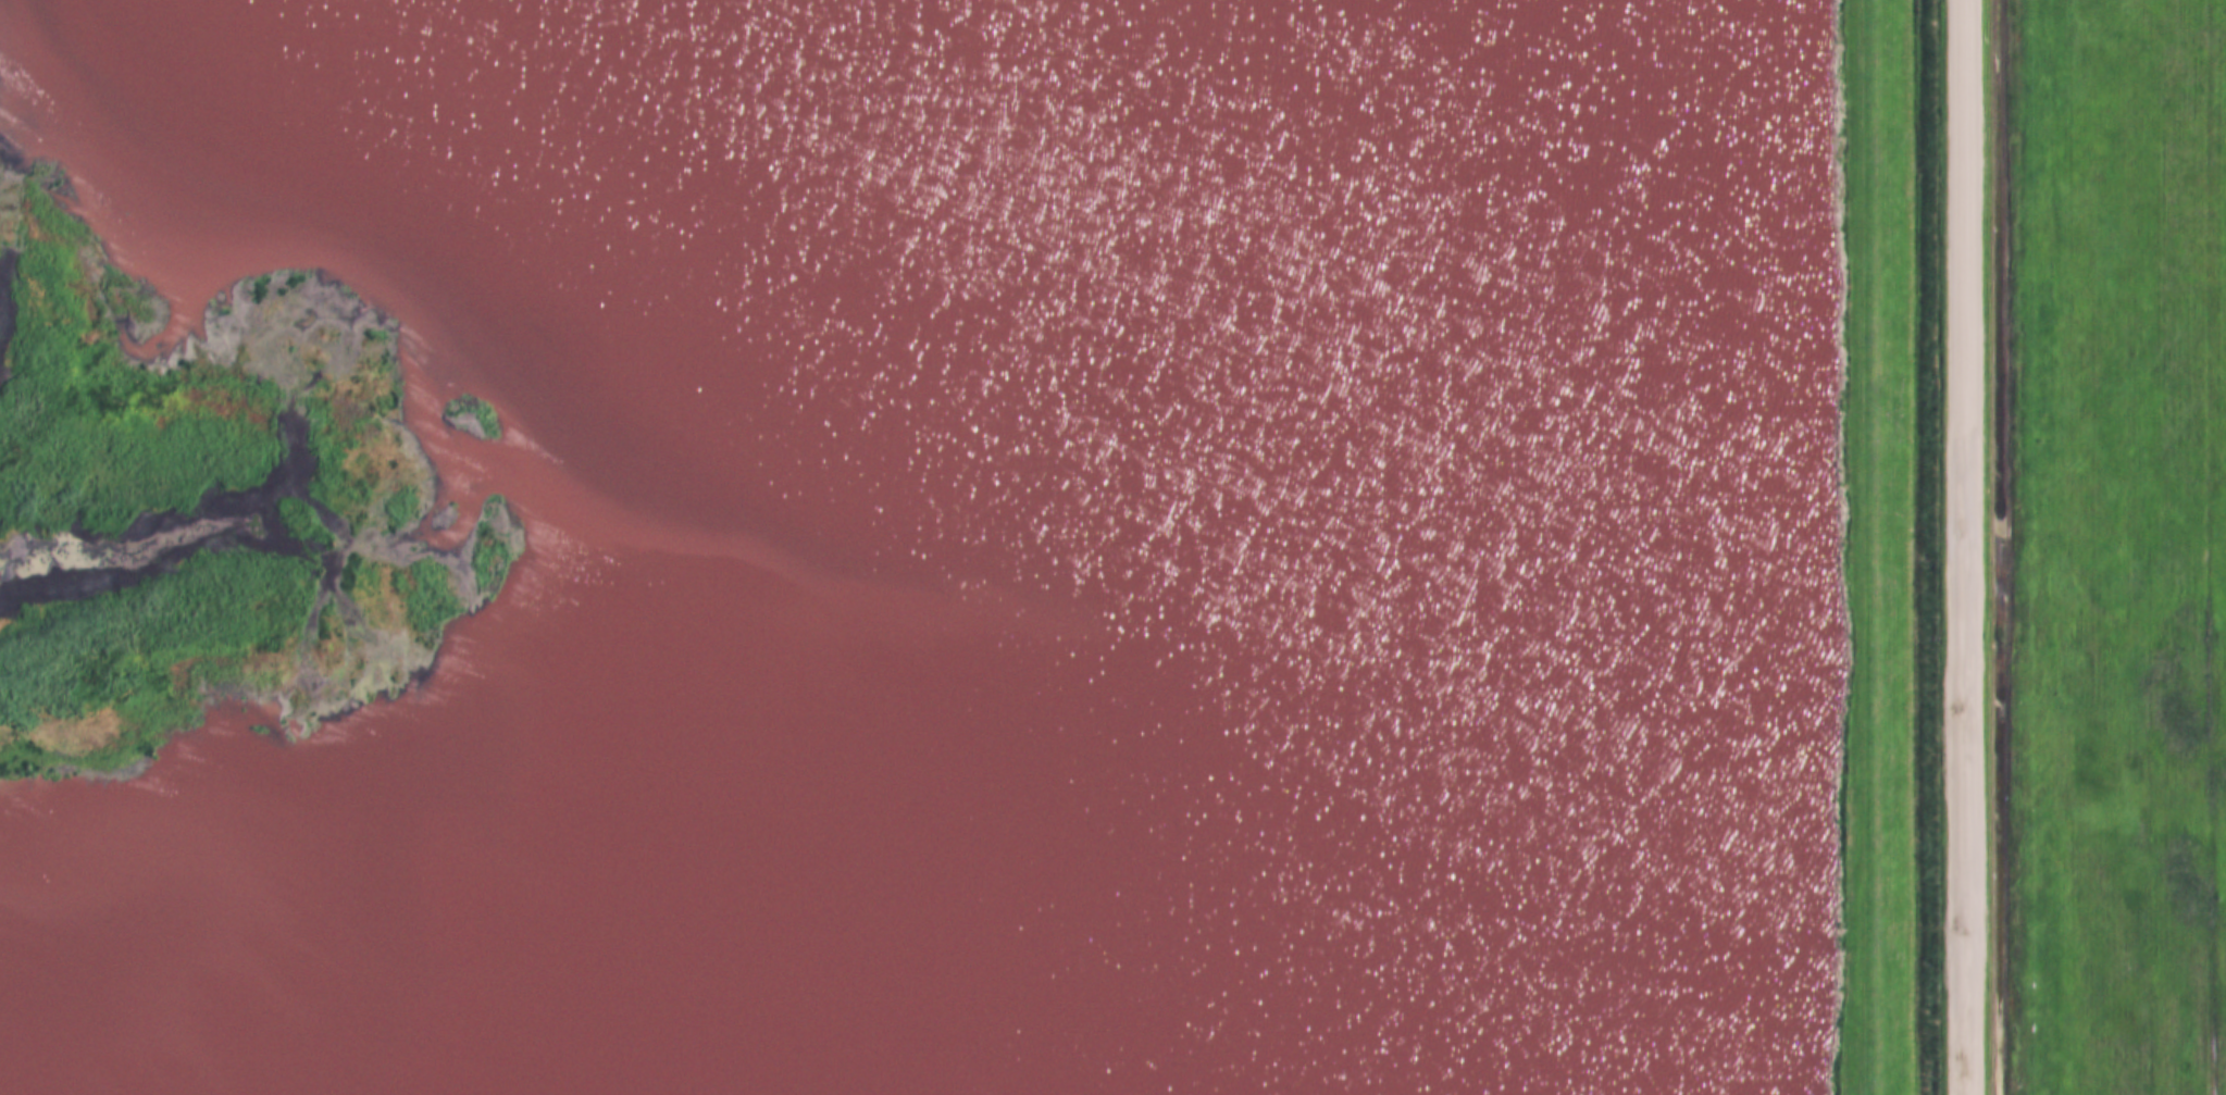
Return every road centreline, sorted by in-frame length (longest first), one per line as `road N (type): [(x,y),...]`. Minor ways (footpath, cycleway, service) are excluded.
road 1 (residential): [(1965,1094),(1965,0)]

